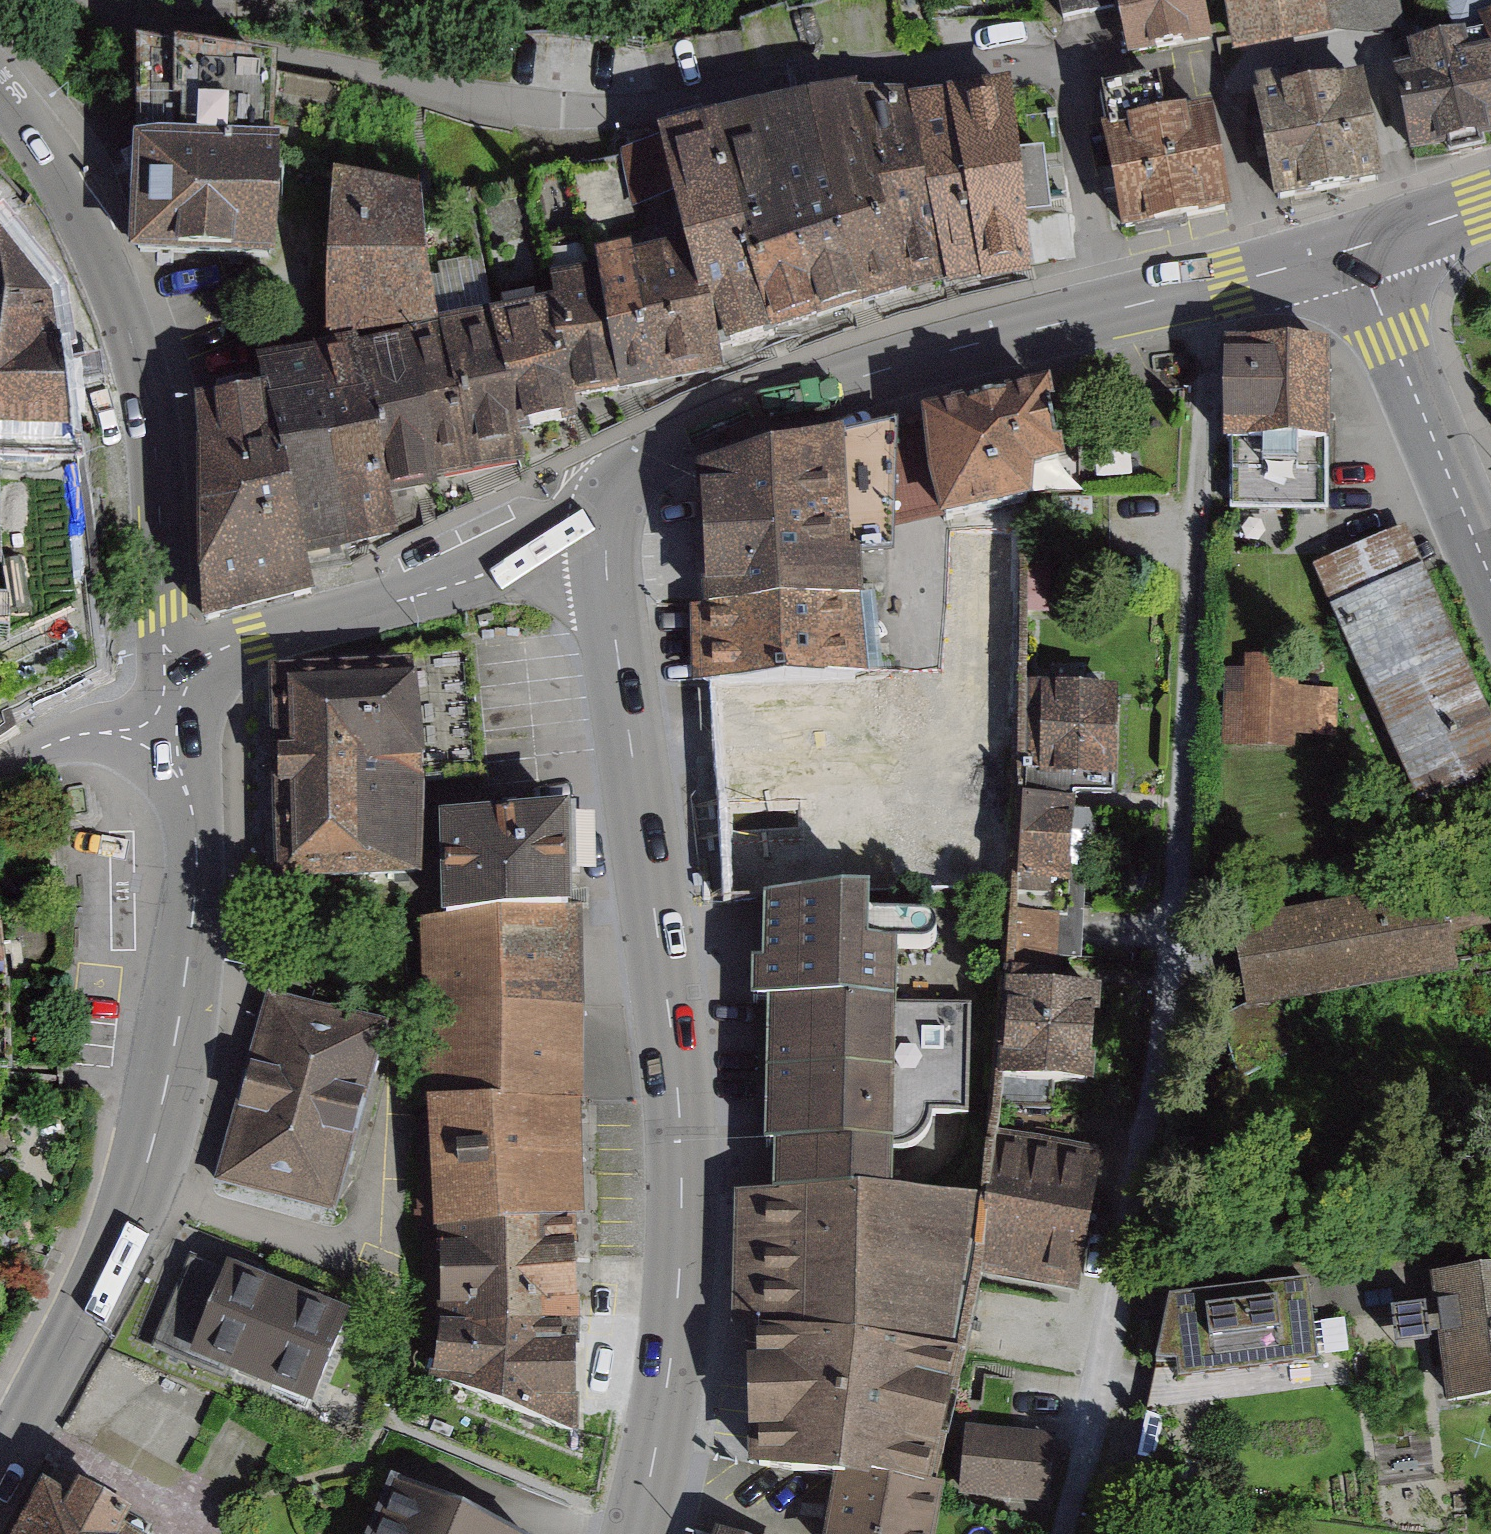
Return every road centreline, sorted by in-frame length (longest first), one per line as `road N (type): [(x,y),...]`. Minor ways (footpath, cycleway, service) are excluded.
road 1 (residential): [(1193,291),(1207,411),(1173,944),(1120,1304),(1065,1533)]
road 2 (secondary): [(636,1533),(669,1369),(682,1172),(668,1002),(607,580),(610,517)]
road 3 (tertiary): [(181,702),(177,750),(195,830),(196,881),(151,1151),(116,1245),(0,1469)]
road 4 (residential): [(181,702),(165,647),(155,447),(140,365),(94,244),(34,124),(0,81)]
road 5 (secondary): [(1193,291),(882,370),(651,459)]
road 6 (tertiary): [(610,517),(477,578),(255,637),(196,674),(181,702)]
road 7 (tertiary): [(1490,579),(1354,246)]
road 8 (residential): [(0,775),(63,740),(133,731),(181,702)]
road 9 (secondary): [(1354,246),(1193,291)]
road 10 (secondary): [(1490,202),(1354,246)]

